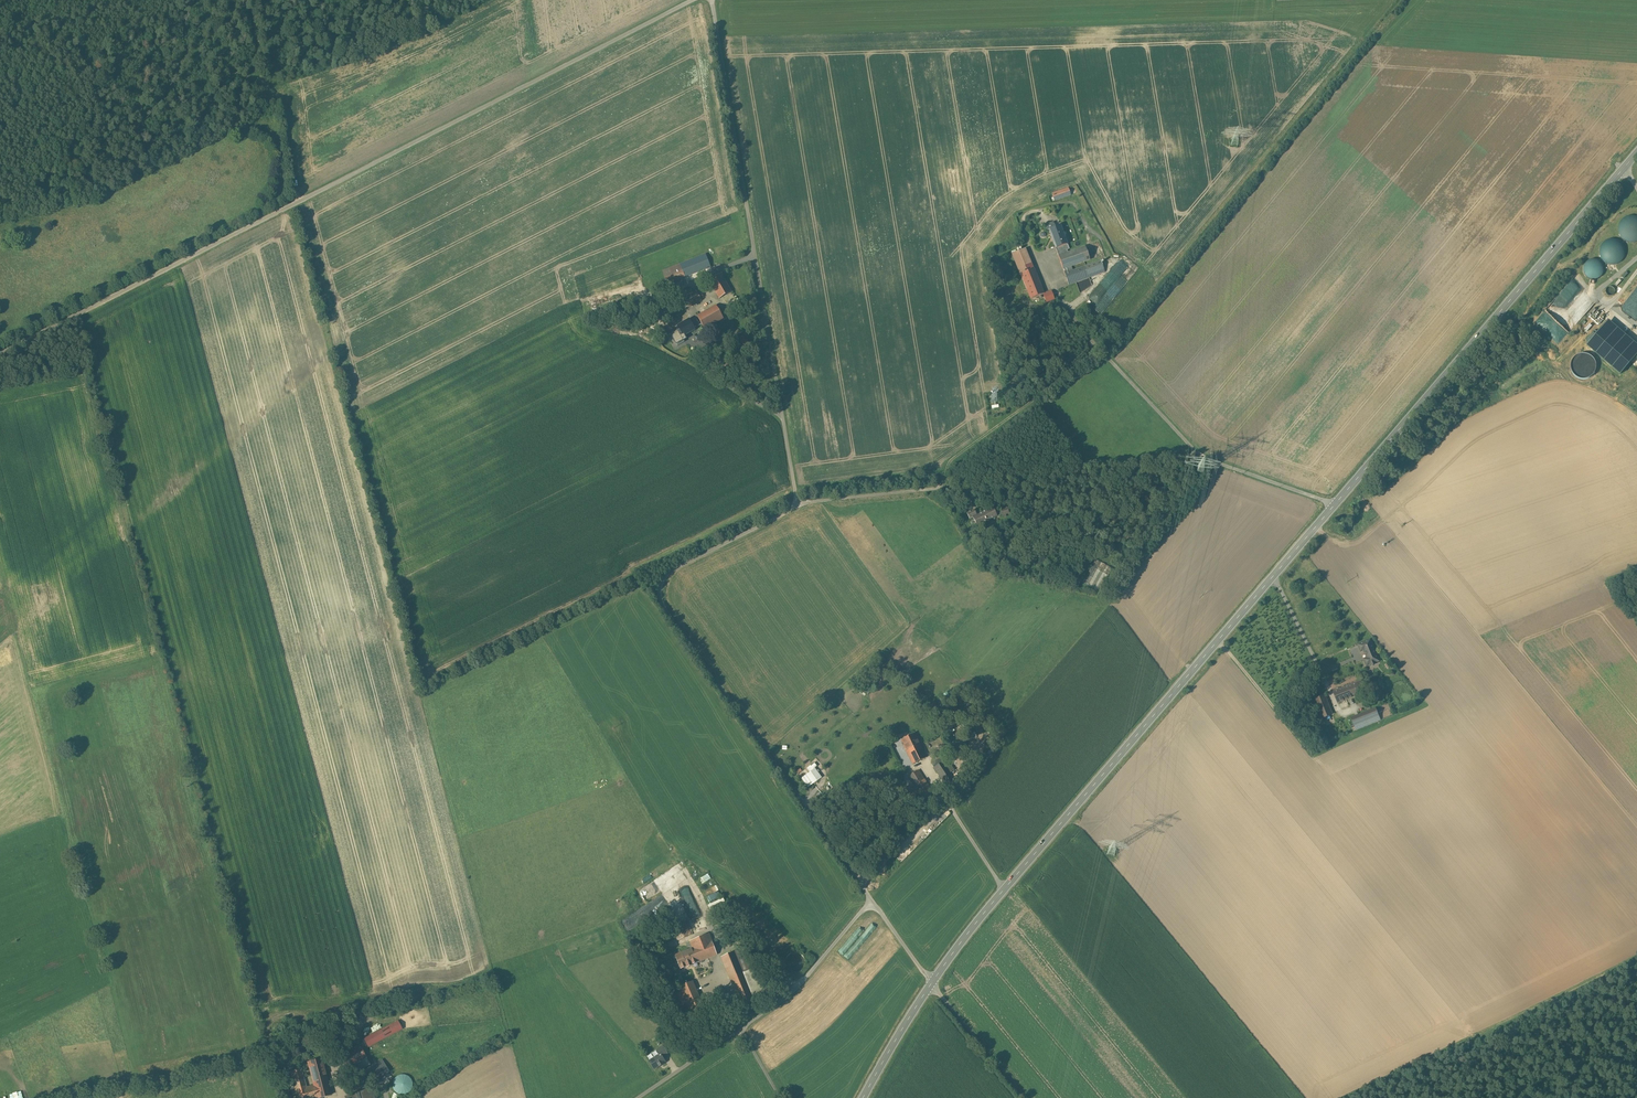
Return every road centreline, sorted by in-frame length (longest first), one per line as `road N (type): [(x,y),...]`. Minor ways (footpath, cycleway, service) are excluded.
road 1 (secondary): [(1636,153),(932,983)]
road 2 (unclassified): [(693,0),(0,354)]
road 3 (unclassified): [(872,901),(660,597),(675,569),(793,508)]
road 4 (unclassified): [(713,0),(793,508)]
road 5 (unclassified): [(793,508),(942,485),(950,461),(1074,369),(1093,342)]
road 6 (track): [(1352,1097),(1636,957)]
road 7 (unclassified): [(635,1097),(803,983),(872,901)]
road 8 (track): [(253,0),(260,76),(287,110),(298,200)]
road 9 (unclassified): [(1026,1097),(932,983)]
road 10 (secondary): [(932,983),(863,1097)]

